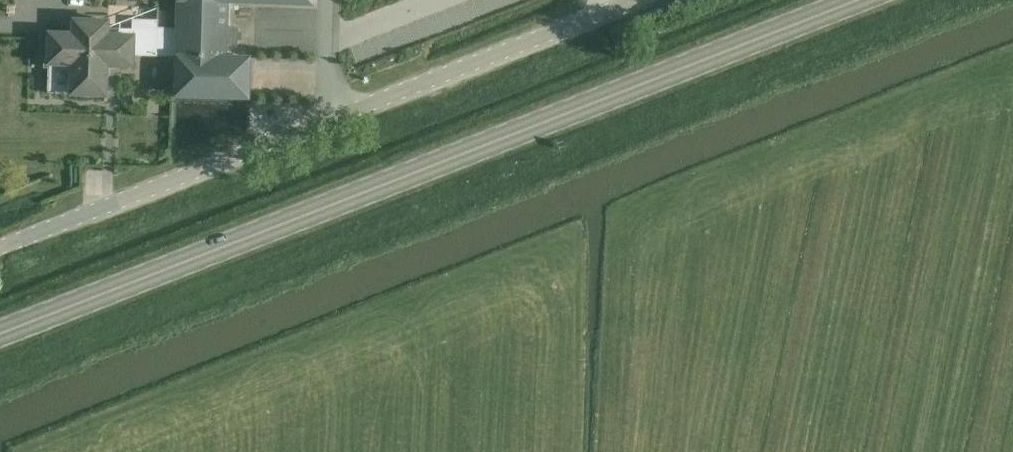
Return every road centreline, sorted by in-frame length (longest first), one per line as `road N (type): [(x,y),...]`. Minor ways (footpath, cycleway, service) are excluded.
road 1 (primary): [(855,0),(0,334)]
road 2 (unclassified): [(0,247),(653,0)]

